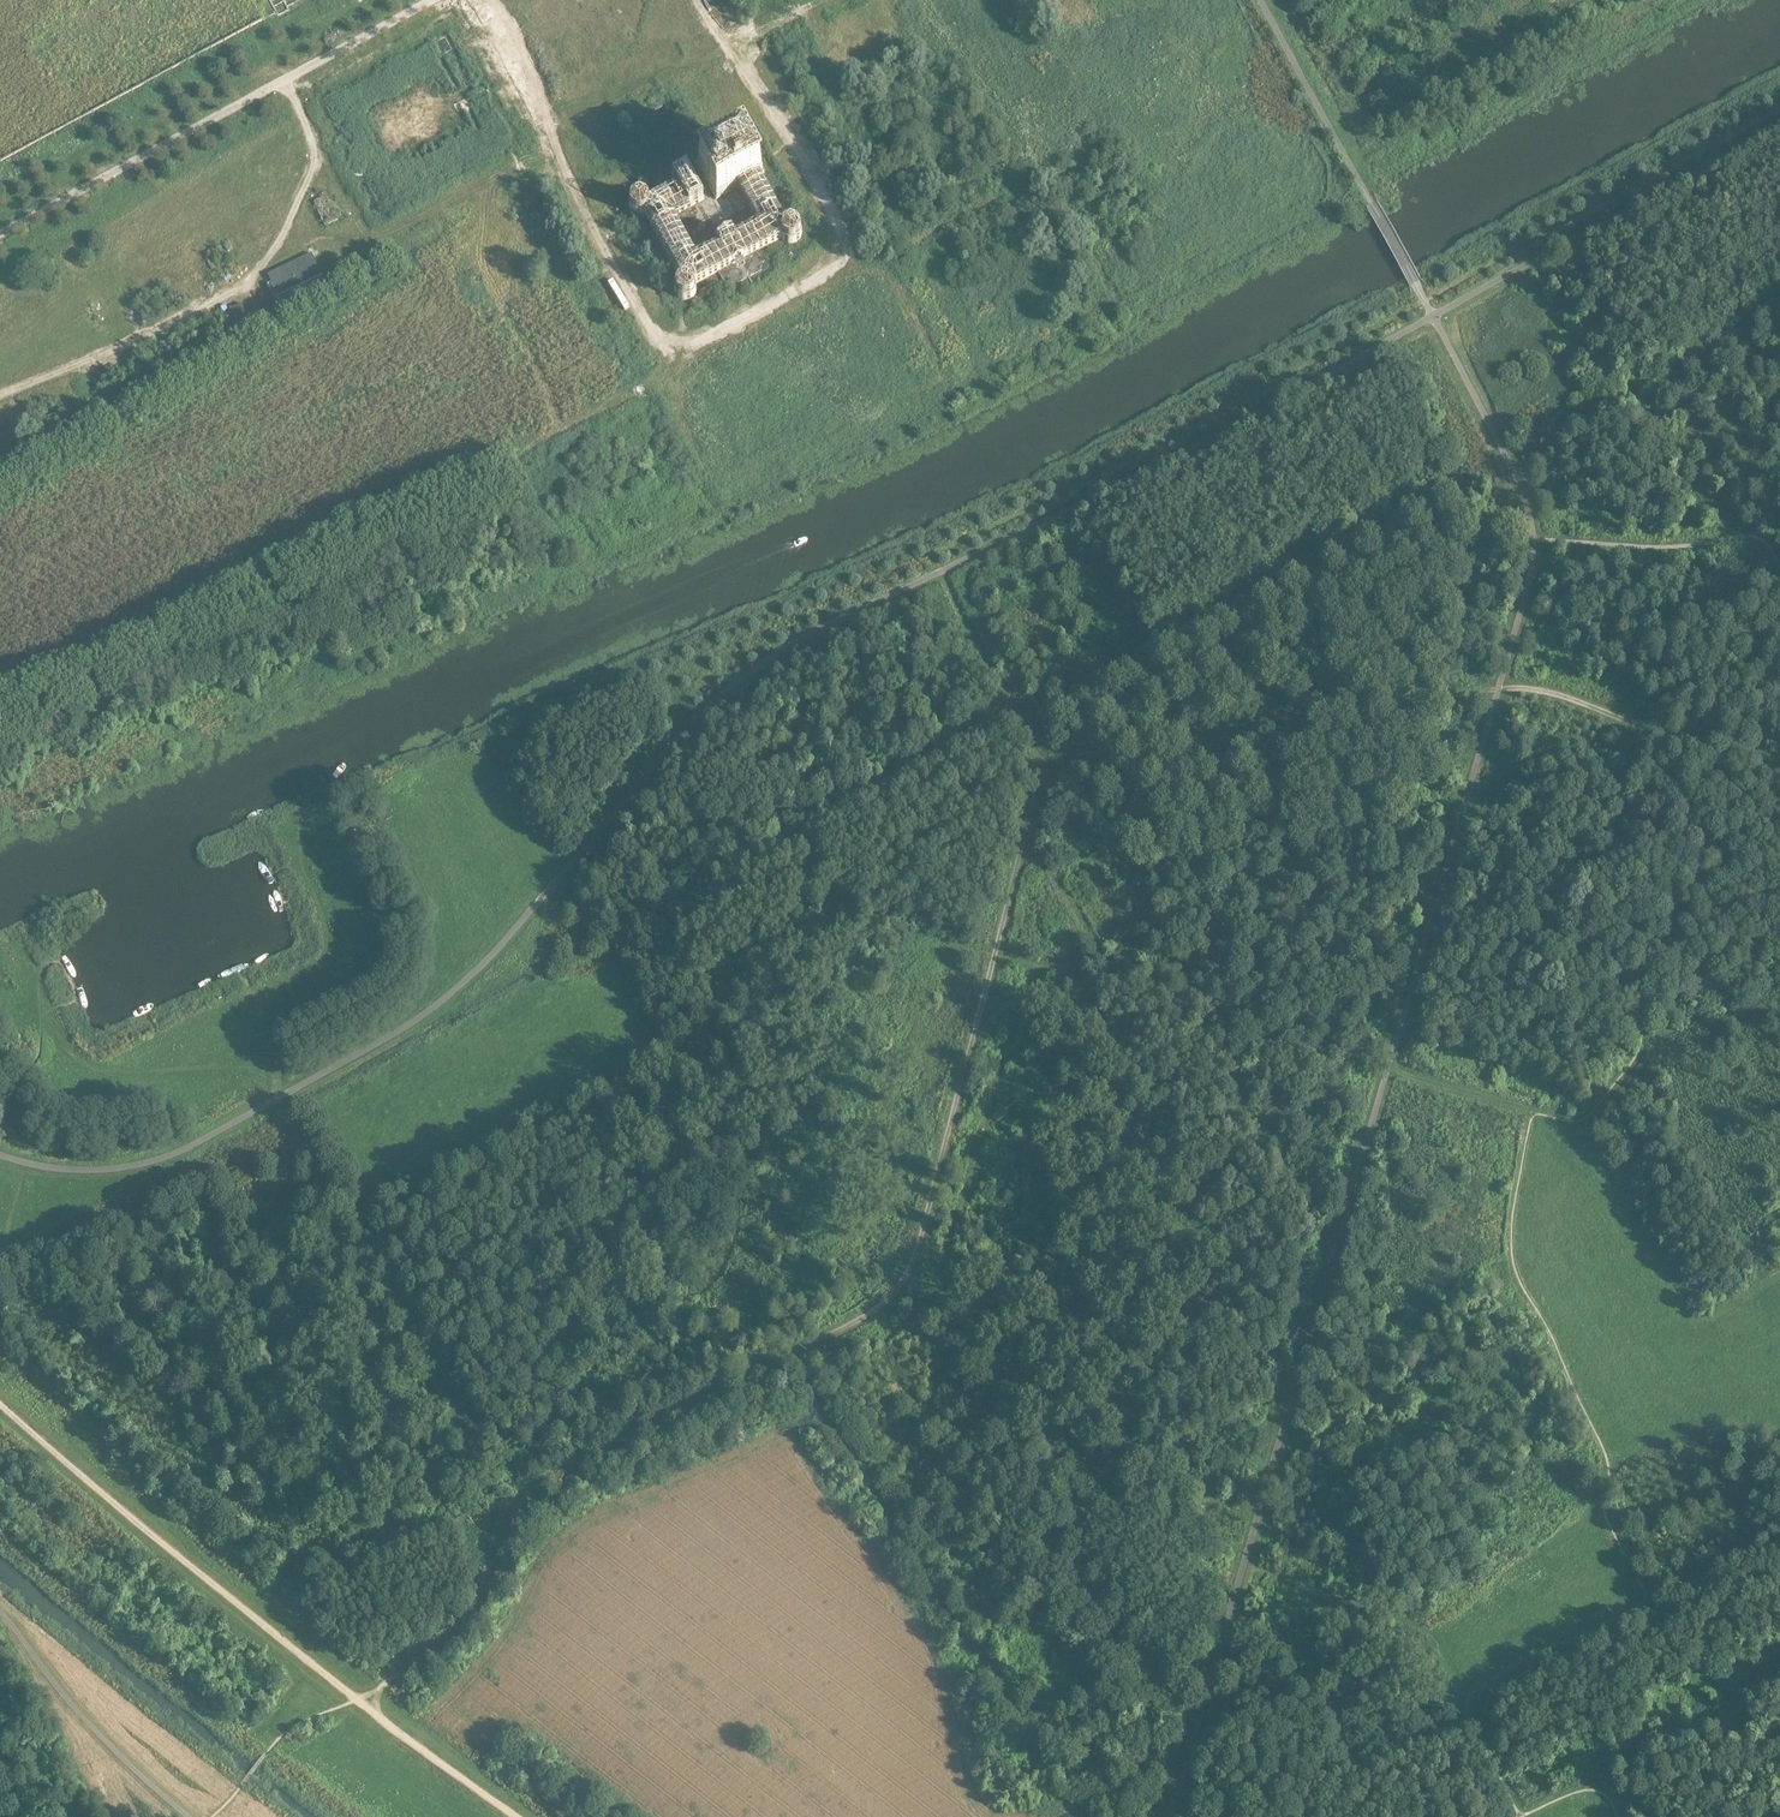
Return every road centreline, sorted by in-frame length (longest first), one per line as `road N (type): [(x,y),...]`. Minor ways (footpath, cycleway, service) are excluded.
road 1 (track): [(1779,766),(1687,744),(1566,697),(1498,689),(1069,759),(1045,774),(904,1281),(875,1310),(521,1498),(474,1616),(358,1699)]
road 2 (track): [(722,37),(748,65),(842,221),(843,245),(837,268),(695,342),(663,335),(630,301),(558,158),(519,39),(486,0)]
road 3 (track): [(514,1816),(224,1592),(0,1399)]

